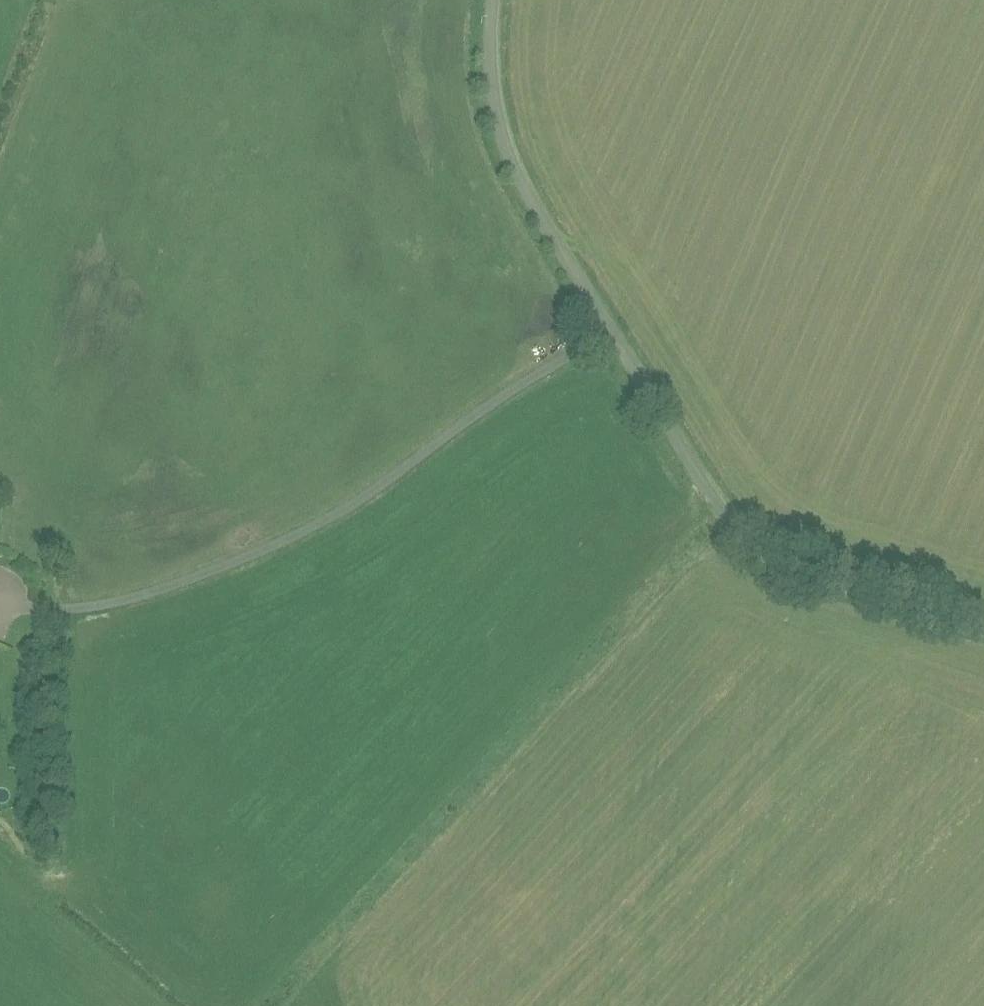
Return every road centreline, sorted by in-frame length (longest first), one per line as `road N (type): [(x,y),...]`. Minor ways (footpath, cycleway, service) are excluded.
road 1 (unclassified): [(983,623),(792,560),(723,511),(518,175),(493,91),(493,0)]

